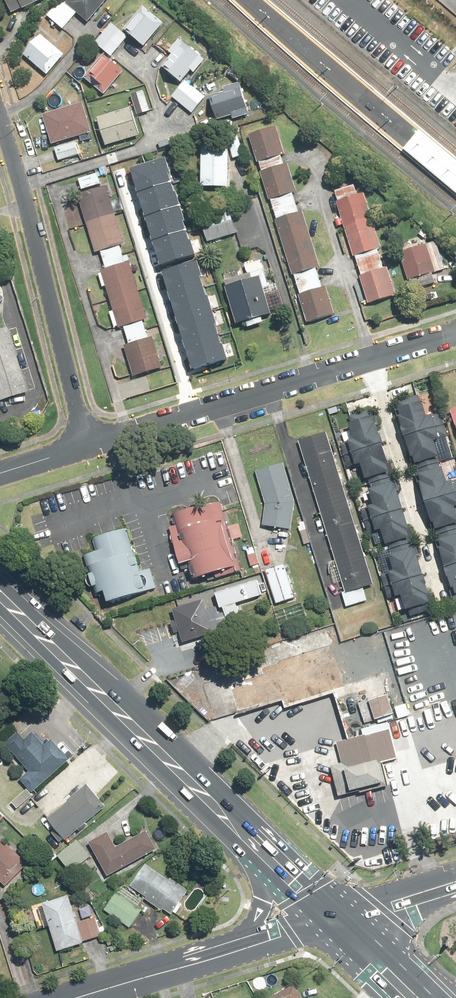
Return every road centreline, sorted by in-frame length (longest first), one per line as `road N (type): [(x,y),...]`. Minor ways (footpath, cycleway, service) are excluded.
road 1 (residential): [(86,447),(455,330)]
road 2 (primary): [(0,597),(264,852)]
road 3 (residential): [(0,115),(86,447)]
road 4 (secondary): [(248,947),(79,997)]
road 5 (secondary): [(337,922),(455,882)]

